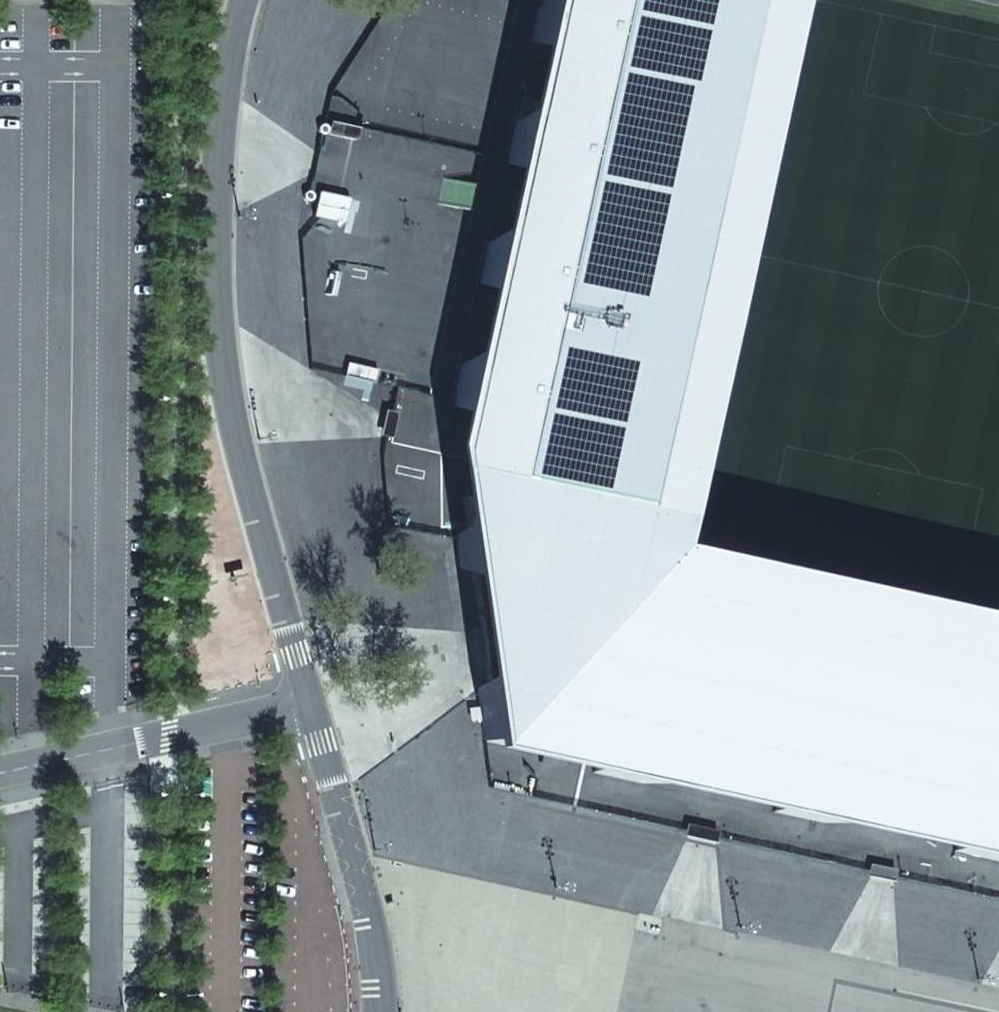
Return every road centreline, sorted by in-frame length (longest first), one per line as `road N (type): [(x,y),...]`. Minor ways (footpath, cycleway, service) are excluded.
road 1 (unclassified): [(312,708),(240,449),(214,268),(222,115),(247,0)]
road 2 (residential): [(0,775),(312,708)]
road 3 (unclassified): [(381,1011),(362,886),(312,708)]

